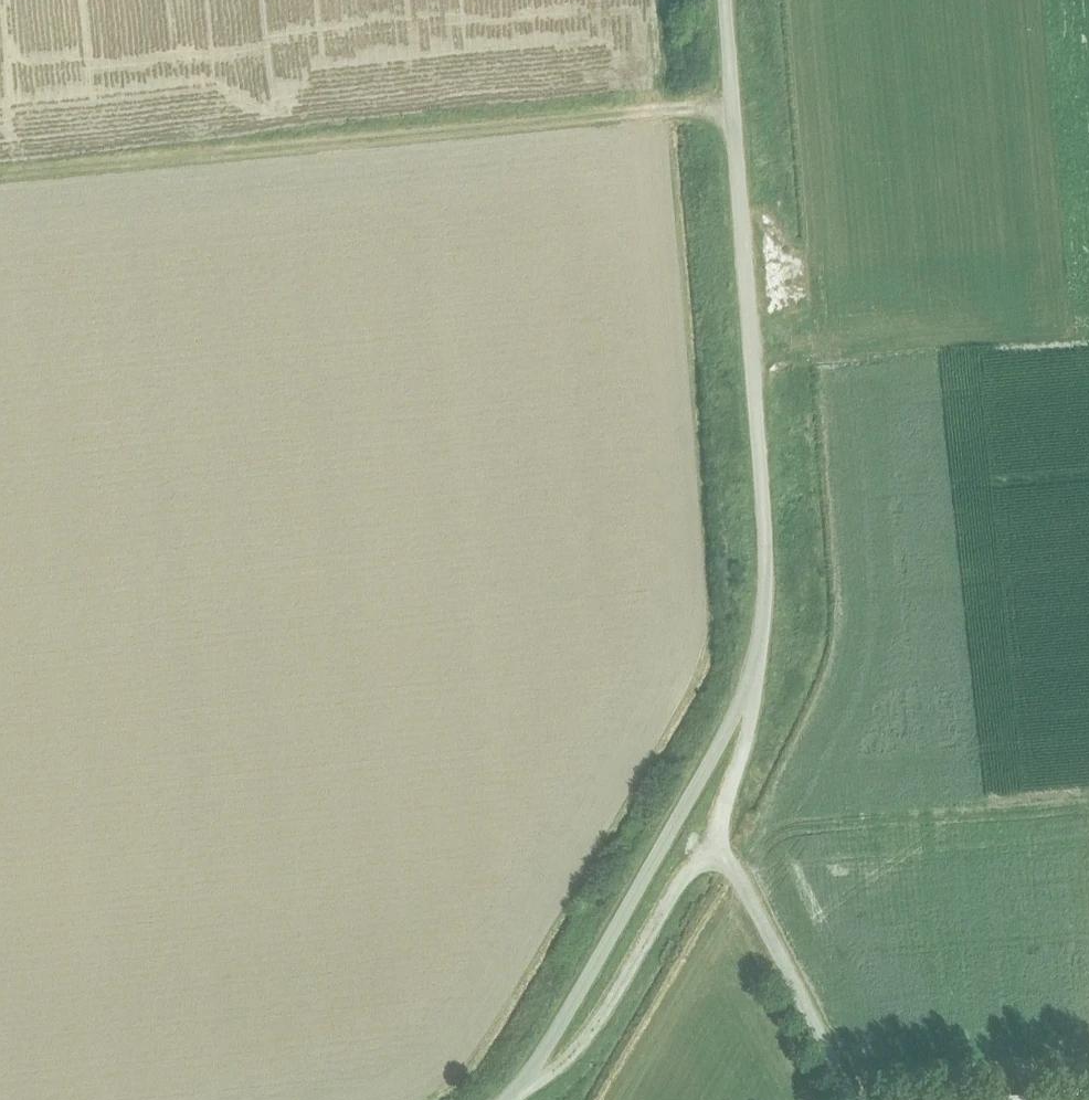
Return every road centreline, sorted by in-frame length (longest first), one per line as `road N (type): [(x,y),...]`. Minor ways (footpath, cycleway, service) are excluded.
road 1 (unclassified): [(528,1099),(548,1082),(779,675),(800,582),(745,0)]

